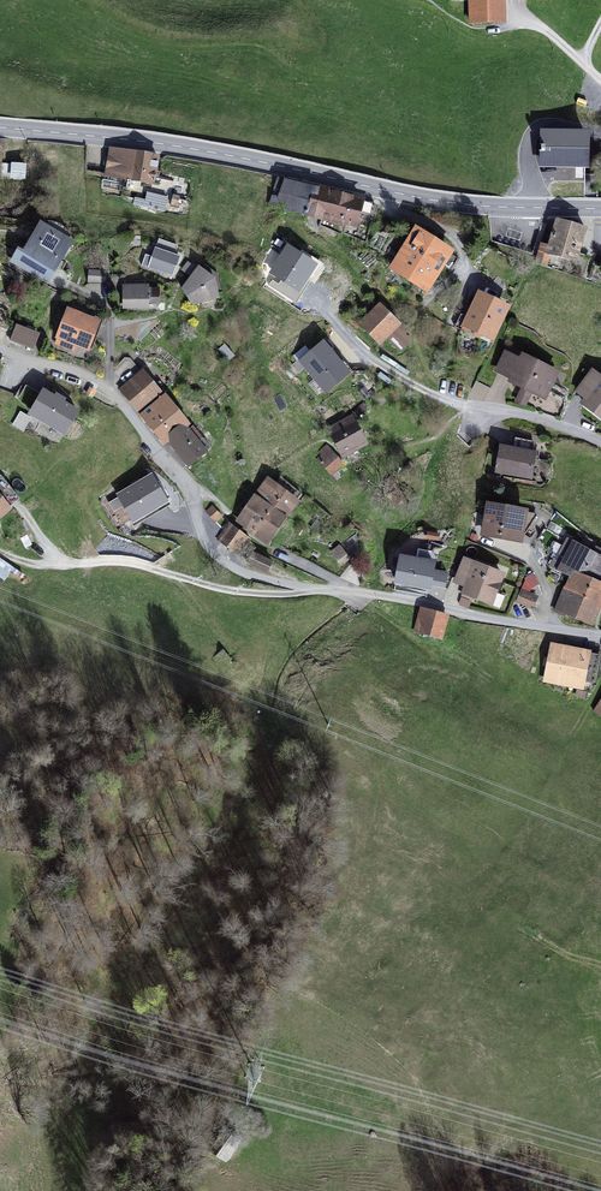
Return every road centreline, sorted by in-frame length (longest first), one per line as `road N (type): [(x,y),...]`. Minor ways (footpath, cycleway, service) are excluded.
road 1 (residential): [(600,635),(291,585),(233,569),(201,535),(187,480),(122,402),(78,371),(0,351)]
road 2 (primary): [(600,208),(455,203),(187,148),(0,127)]
road 3 (residential): [(600,441),(541,418),(465,406)]

